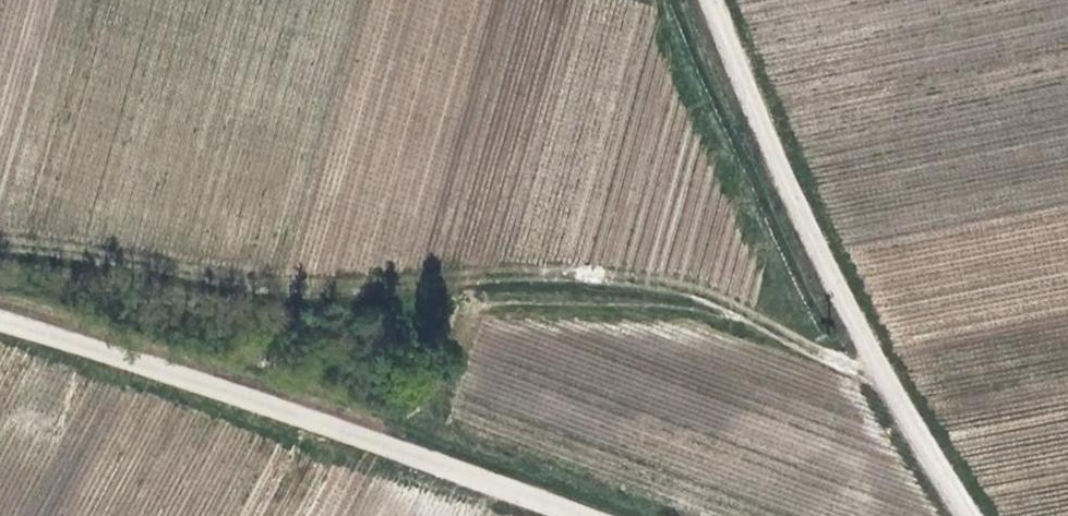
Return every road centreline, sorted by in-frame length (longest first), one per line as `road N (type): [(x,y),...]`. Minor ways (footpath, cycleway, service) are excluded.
road 1 (track): [(866,373),(714,291),(639,266),(277,282),(0,242)]
road 2 (unclassified): [(0,318),(592,515)]
road 3 (unclassified): [(702,0),(811,290),(960,515)]

